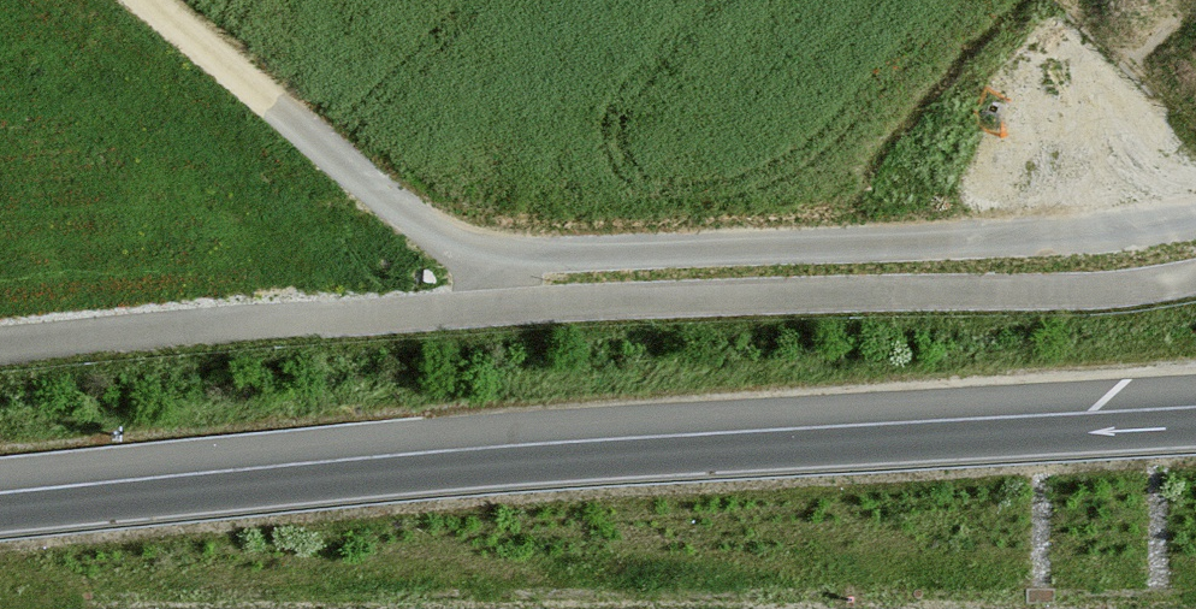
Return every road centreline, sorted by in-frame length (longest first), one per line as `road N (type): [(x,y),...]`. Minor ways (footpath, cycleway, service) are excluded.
road 1 (motorway): [(1195,427),(516,465),(0,513)]
road 2 (unclassified): [(0,346),(498,308),(1195,280)]
road 3 (track): [(144,0),(394,207),(481,258),(495,274),(498,308)]

